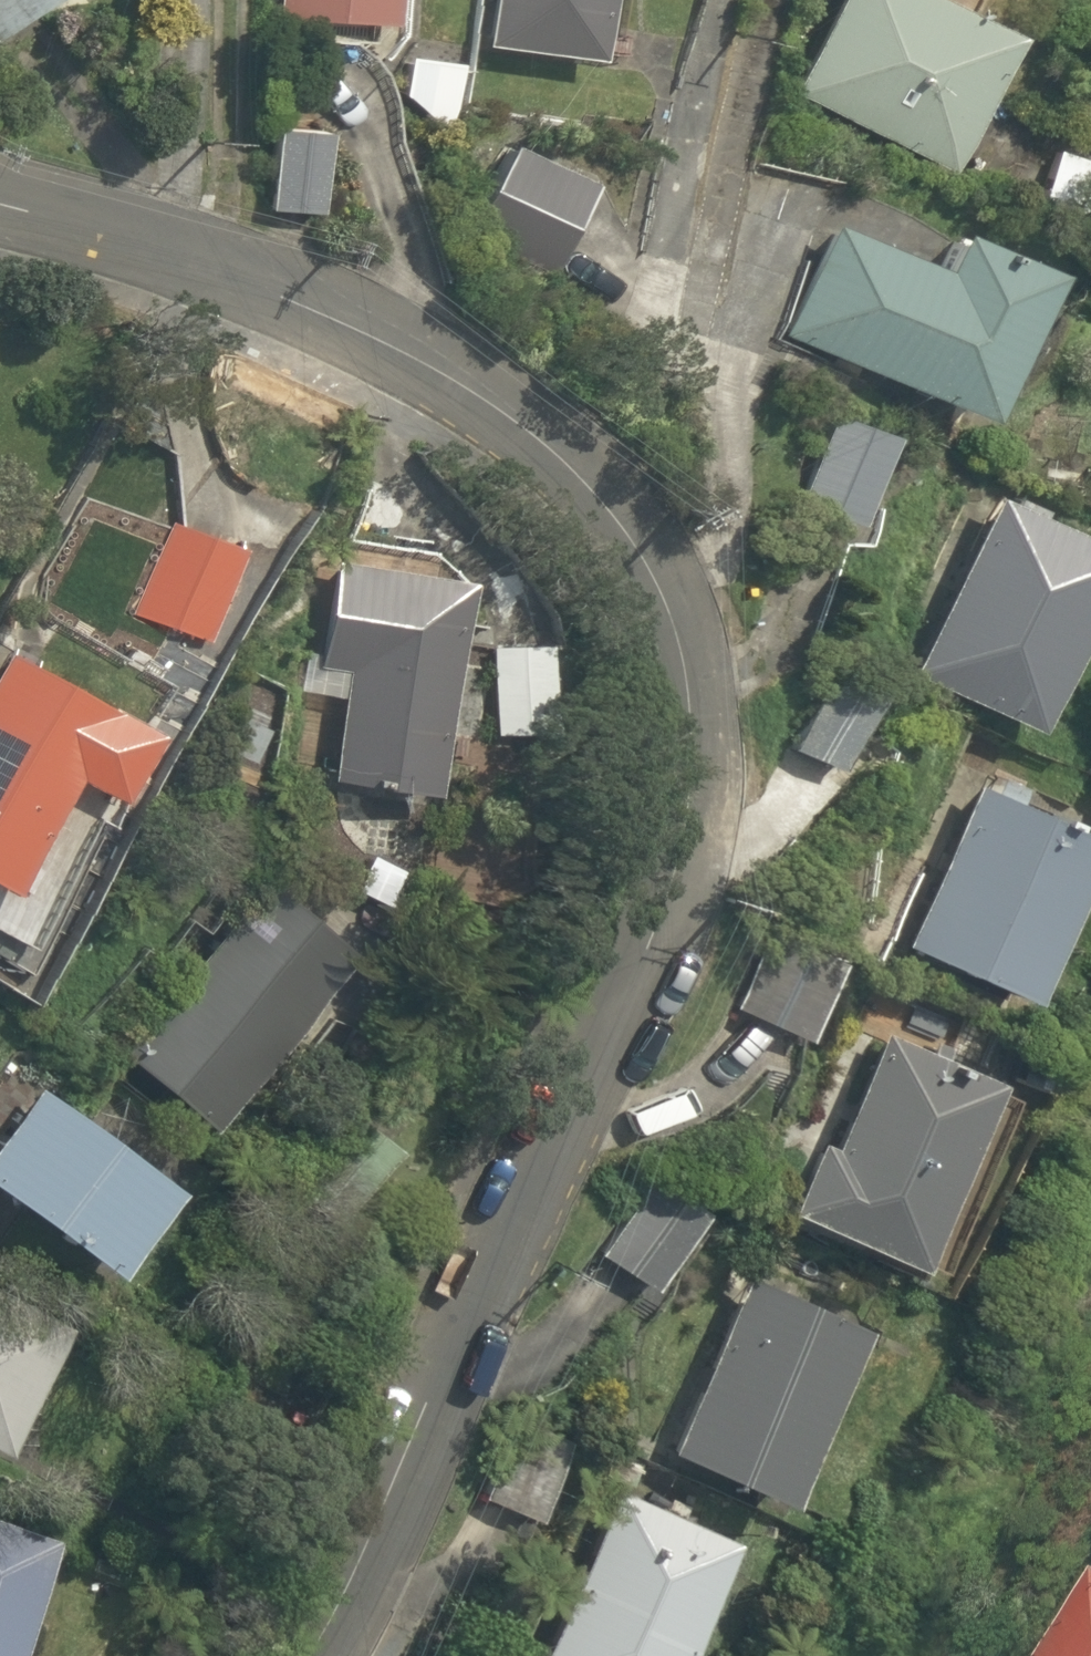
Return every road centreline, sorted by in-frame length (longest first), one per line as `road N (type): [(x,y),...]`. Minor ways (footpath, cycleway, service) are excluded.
road 1 (residential): [(0,208),(226,272),(454,380),(588,482),(663,603),(691,713),(694,818),(657,936),(310,1655)]

